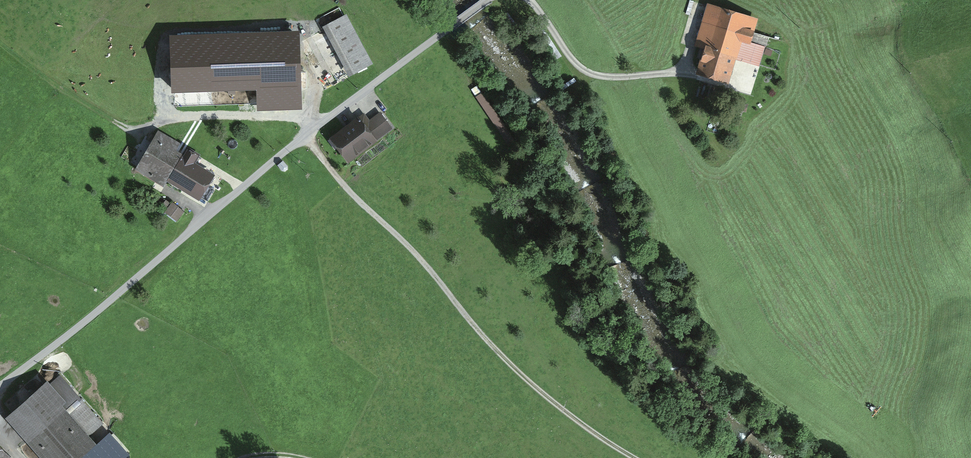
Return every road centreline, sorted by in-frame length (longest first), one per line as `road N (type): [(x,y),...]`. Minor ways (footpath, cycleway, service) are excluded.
road 1 (track): [(634,457),(565,411),(484,338),(306,136)]
road 2 (track): [(528,0),(581,73),(608,80),(687,72)]

